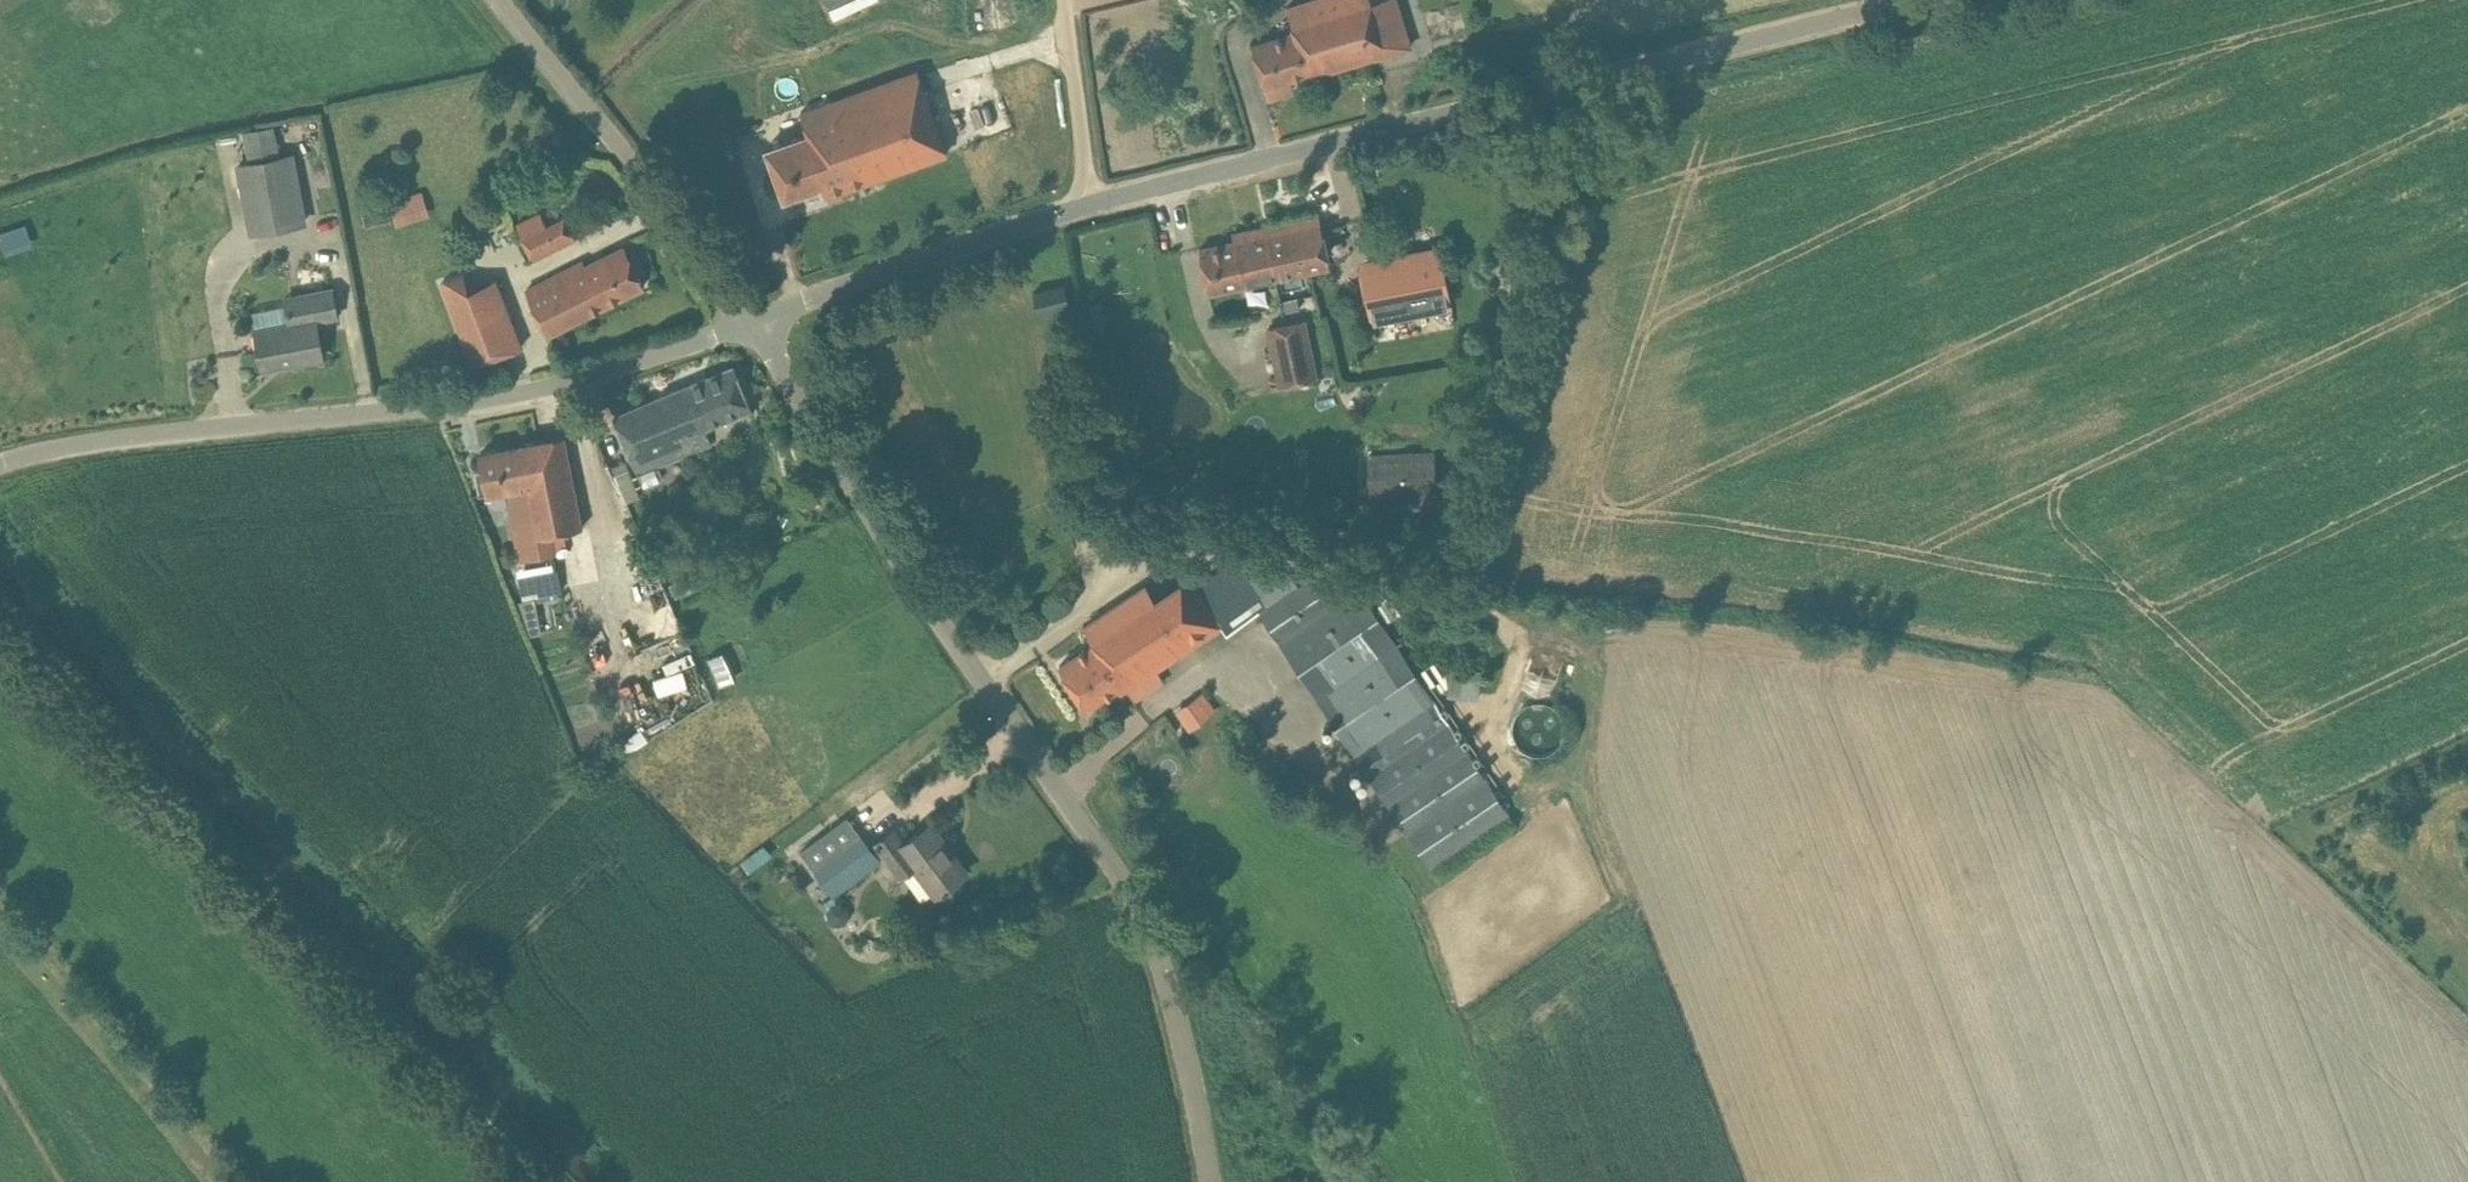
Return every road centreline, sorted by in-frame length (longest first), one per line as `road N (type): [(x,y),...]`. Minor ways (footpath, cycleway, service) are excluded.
road 1 (unclassified): [(1212,1181),(1166,984),(1108,858),(959,649),(750,324)]
road 2 (unclassified): [(1088,201),(1911,0)]
road 3 (unclassified): [(0,468),(133,438),(510,401),(750,324)]
road 4 (unclassified): [(750,324),(487,0)]
road 5 (unclassified): [(750,324),(1088,201)]
road 6 (unclassified): [(1064,0),(1088,201)]

